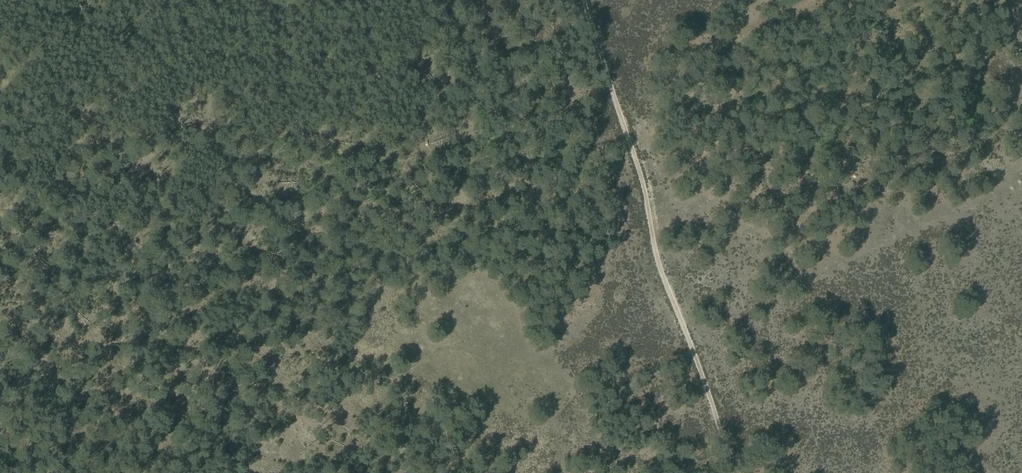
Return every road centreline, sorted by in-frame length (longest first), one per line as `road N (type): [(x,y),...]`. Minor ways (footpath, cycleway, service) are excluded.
road 1 (track): [(582,0),(728,472)]

